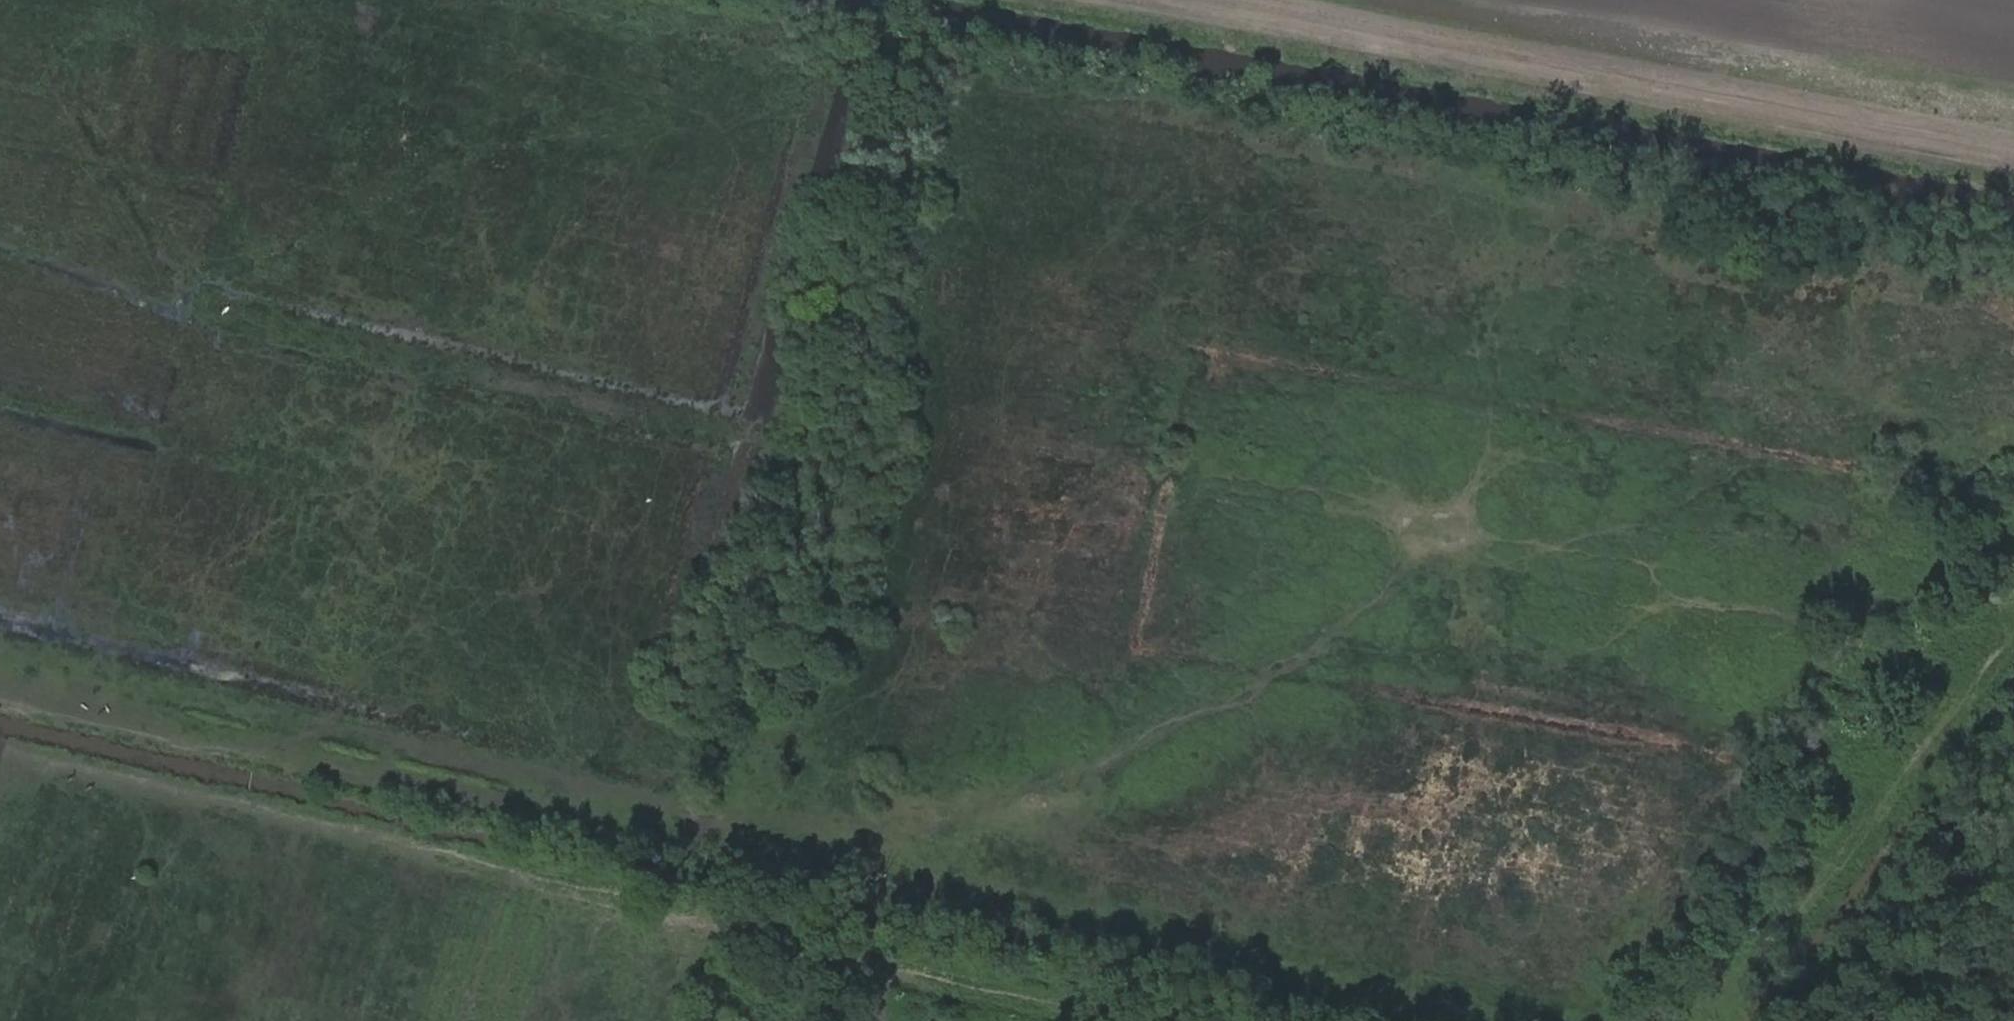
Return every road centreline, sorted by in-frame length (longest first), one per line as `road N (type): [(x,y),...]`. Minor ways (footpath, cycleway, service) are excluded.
road 1 (track): [(1099,0),(2013,163)]

